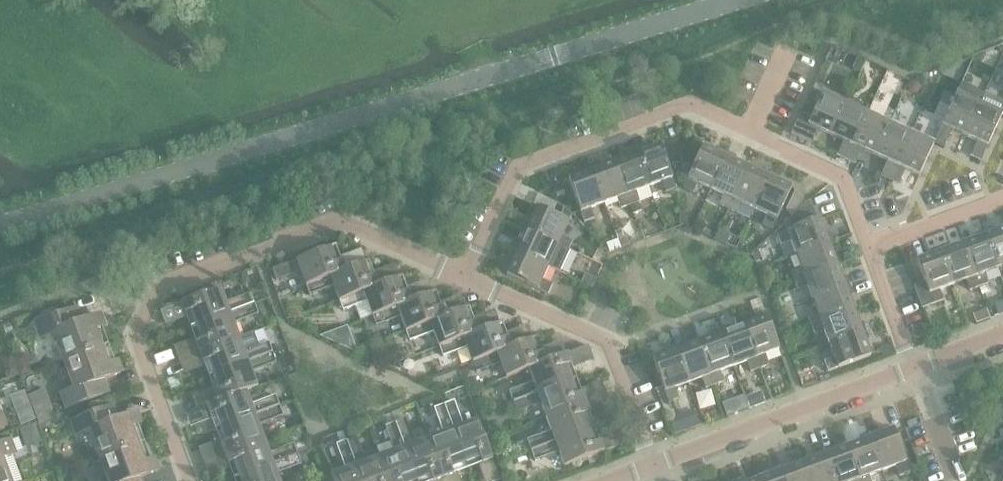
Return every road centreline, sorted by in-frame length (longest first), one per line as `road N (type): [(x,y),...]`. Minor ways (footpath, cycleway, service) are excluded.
road 1 (tertiary): [(0,226),(738,0)]
road 2 (residential): [(189,480),(135,333),(158,288),(345,223),(467,278)]
road 3 (residential): [(750,137),(691,106),(518,165),(467,278)]
road 4 (residential): [(467,278),(608,341),(653,465)]
road 5 (residential): [(917,369),(653,465)]
road 6 (residential): [(870,248),(843,178),(750,137)]
road 7 (residential): [(870,248),(1002,199)]
road 8 (residential): [(917,369),(870,248)]

